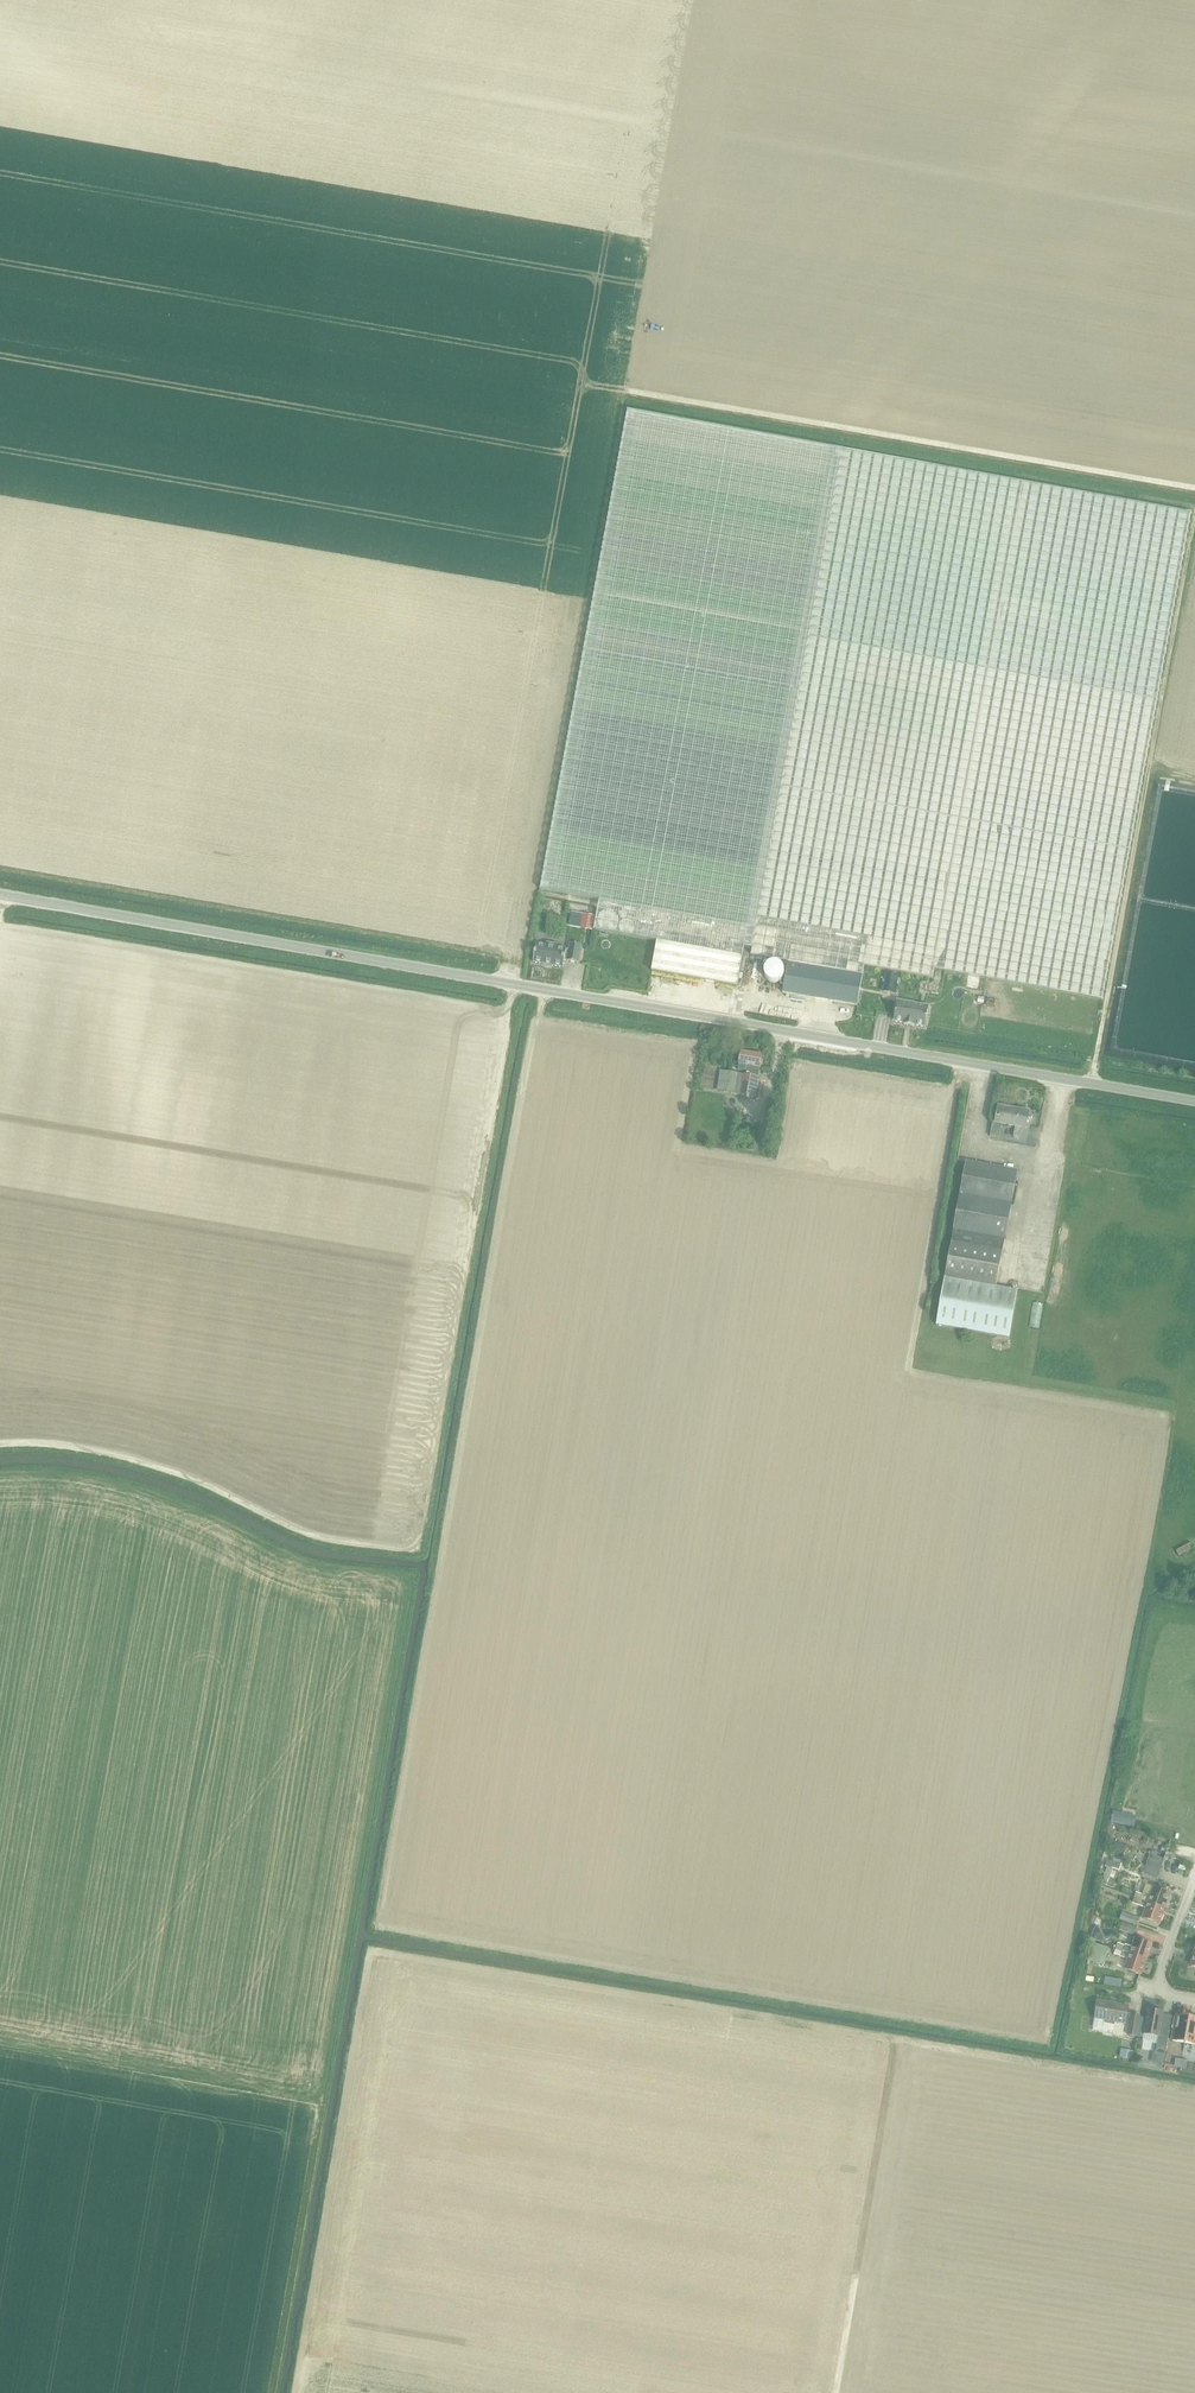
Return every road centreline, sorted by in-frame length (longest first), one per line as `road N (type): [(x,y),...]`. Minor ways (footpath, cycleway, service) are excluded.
road 1 (unclassified): [(1194,1102),(0,897)]
road 2 (residential): [(1194,2000),(1168,1993),(1161,1974),(1194,1877)]

